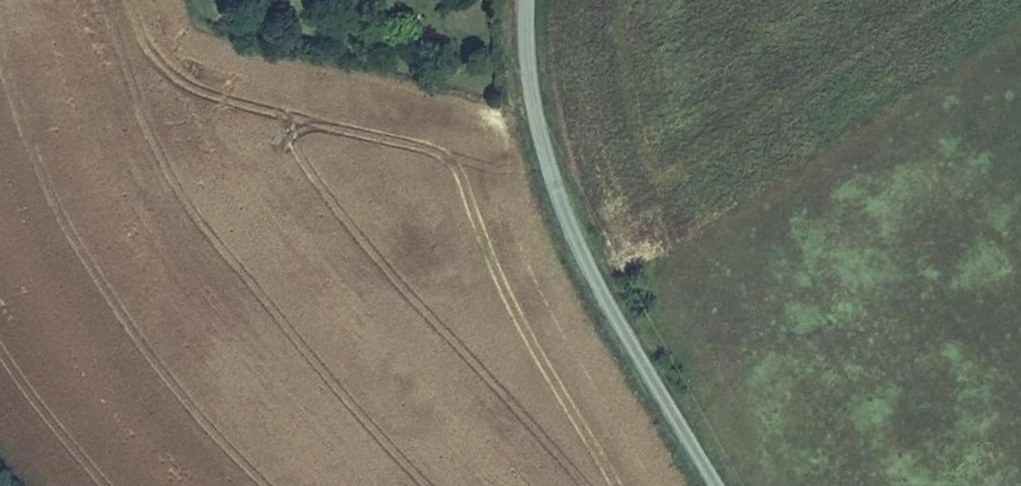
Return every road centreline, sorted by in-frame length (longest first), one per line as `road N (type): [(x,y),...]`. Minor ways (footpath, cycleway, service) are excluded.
road 1 (unclassified): [(717,485),(574,239),(544,164),(528,94),(522,0)]

